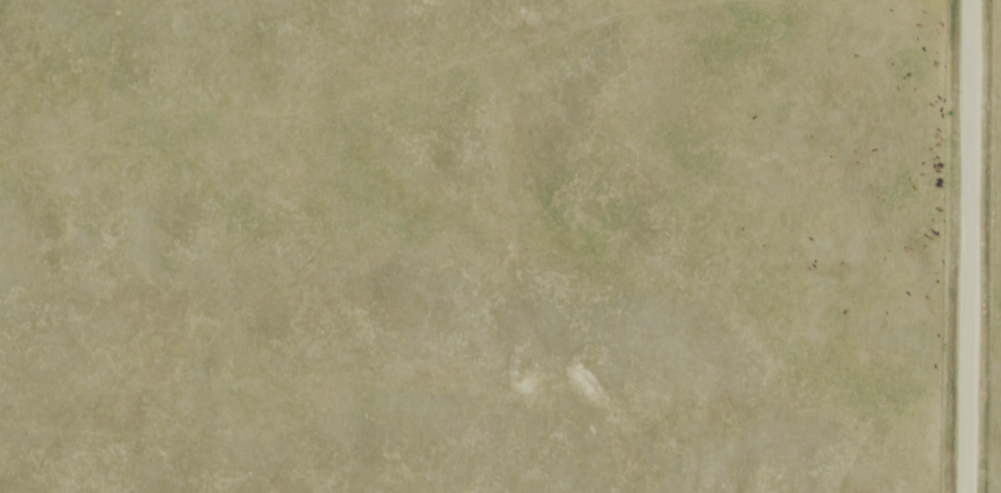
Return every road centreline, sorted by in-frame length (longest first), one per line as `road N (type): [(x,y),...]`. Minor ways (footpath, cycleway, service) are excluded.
road 1 (tertiary): [(970,0),(967,492)]

